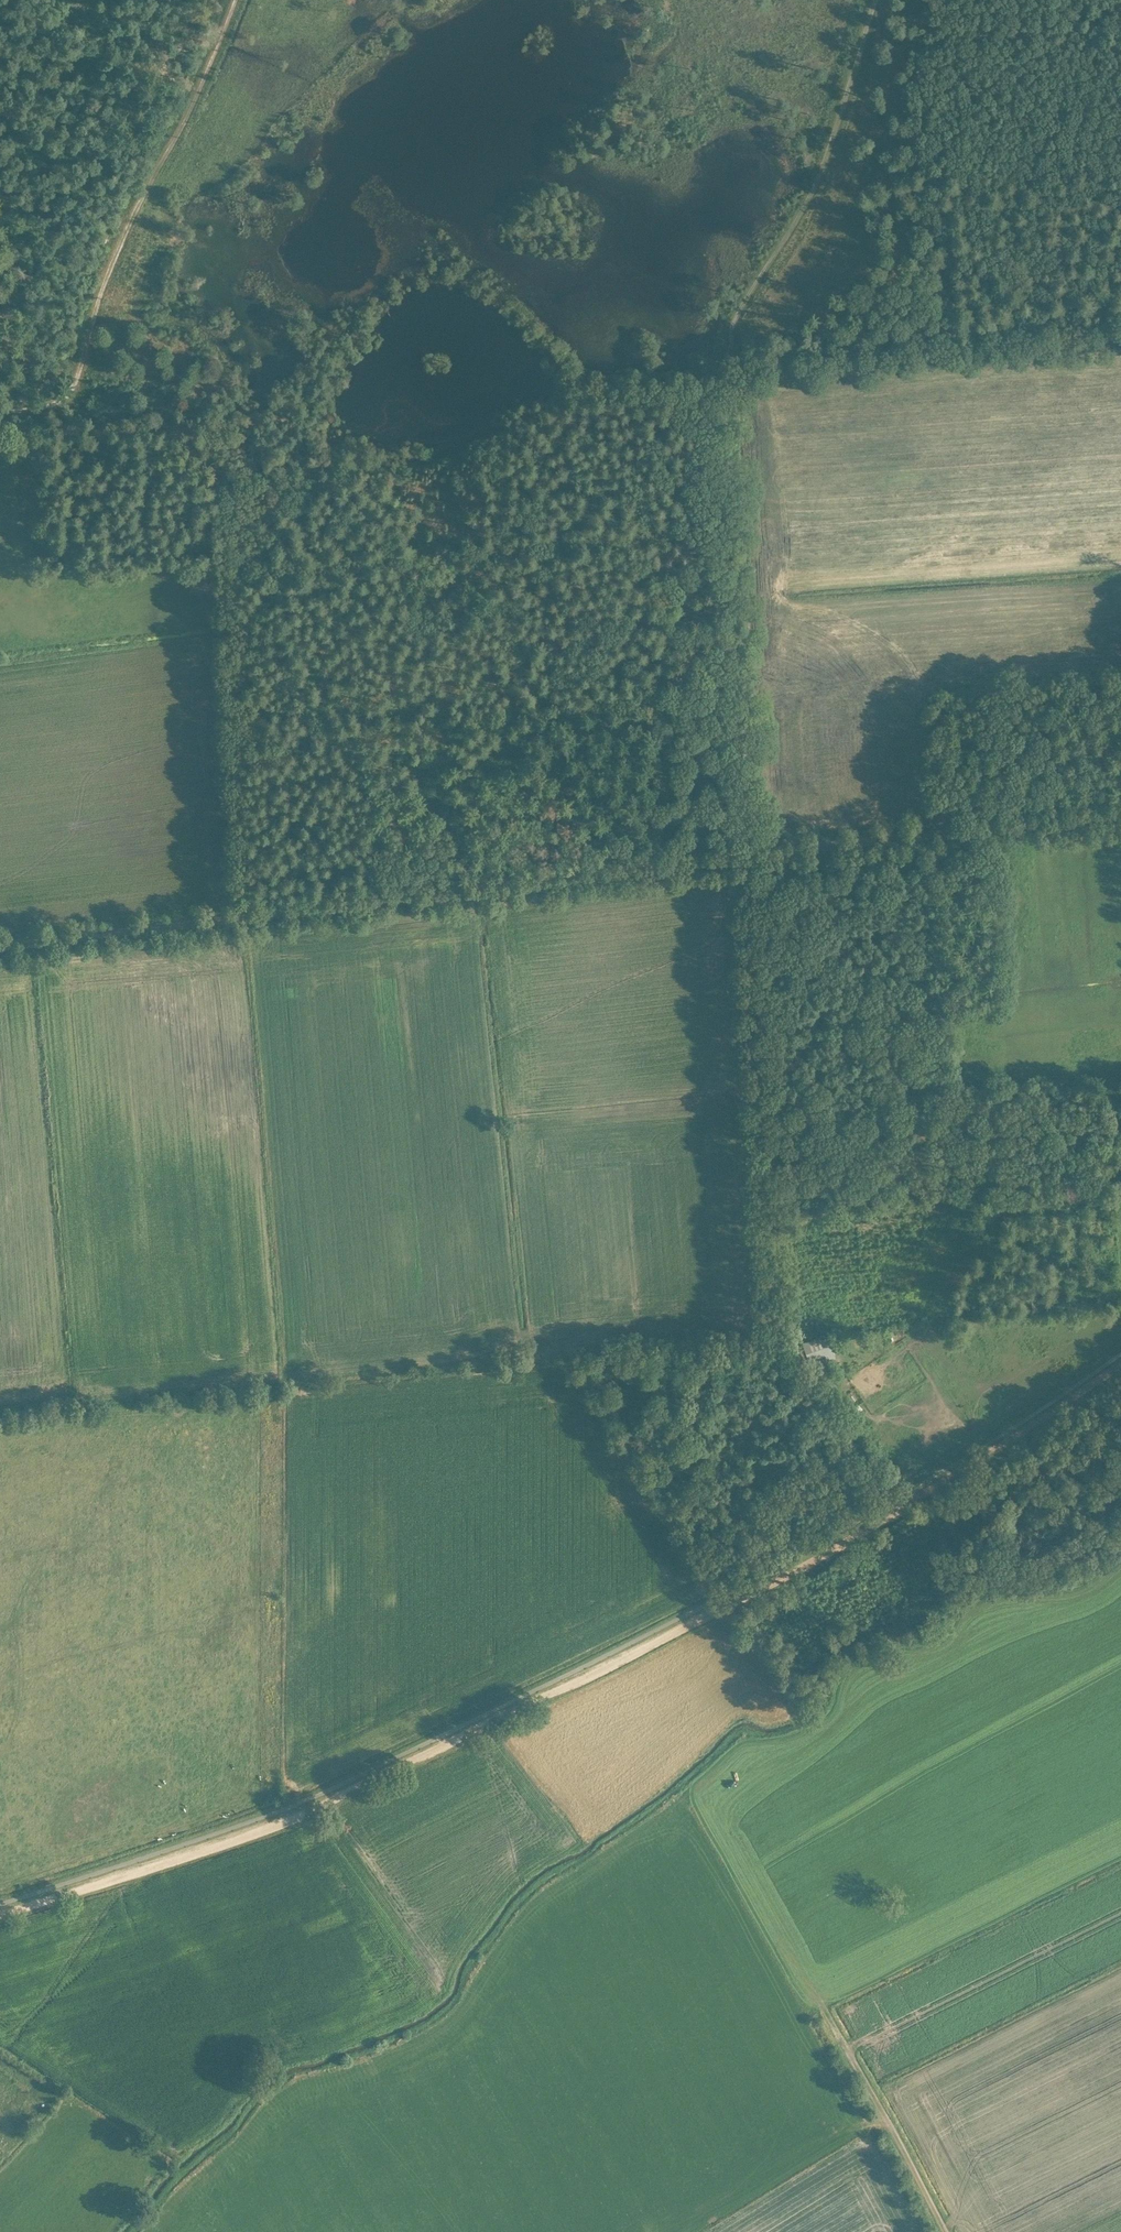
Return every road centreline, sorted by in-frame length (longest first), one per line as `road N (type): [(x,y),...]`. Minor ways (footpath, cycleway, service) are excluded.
road 1 (track): [(0,1913),(290,1816),(585,1676),(824,1552),(1120,1364)]
road 2 (track): [(875,0),(808,208),(735,326),(725,356),(751,855)]
road 3 (track): [(0,946),(751,855)]
road 4 (track): [(751,855),(768,1167),(779,1241),(778,1337),(902,1506)]
road 5 (track): [(0,411),(57,407),(66,396),(116,240),(189,107),(235,0)]
road 6 (track): [(253,916),(230,544)]
road 7 (track): [(751,855),(1120,812)]
road 8 (track): [(948,2231),(827,2012)]

